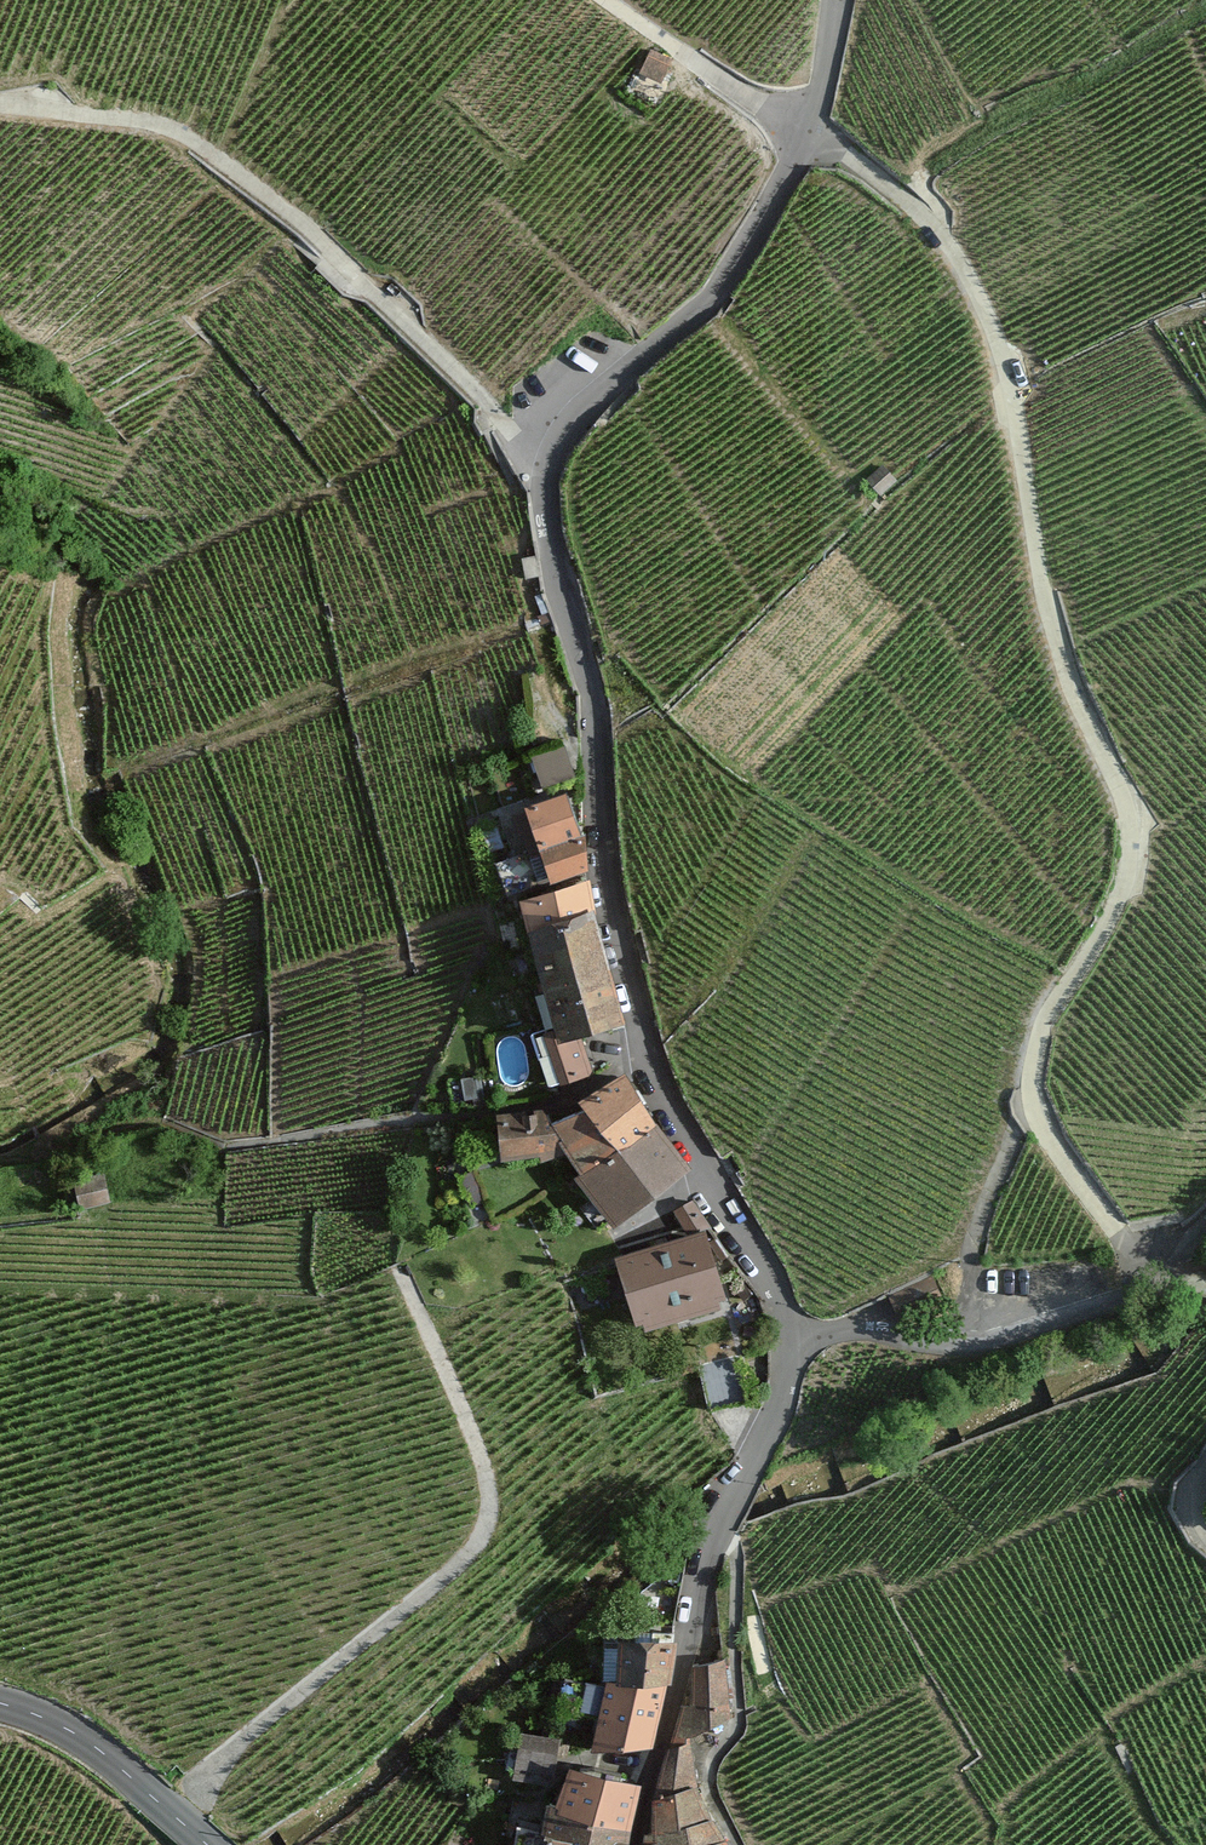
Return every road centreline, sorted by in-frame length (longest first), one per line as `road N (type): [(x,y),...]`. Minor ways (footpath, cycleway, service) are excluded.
road 1 (track): [(1152,1285),(1122,1232),(1055,1148),(1036,1108),(1045,1027),(1106,934),(1132,875),(1129,811),(1039,645),(982,306),(941,234),(905,198),(603,0)]
road 2 (residential): [(837,0),(808,136),(717,297),(597,395),(557,446),(545,480),(561,593),(591,693),(604,866),(648,1063),(774,1289),(787,1338)]
road 3 (track): [(0,107),(145,120),(191,142),(313,233),(548,469)]
road 4 (residential): [(637,1844),(701,1586),(781,1406),(787,1338)]
road 5 (residential): [(787,1338),(894,1329),(973,1346),(1152,1285),(1178,1259)]
road 6 (track): [(1205,13),(1167,42),(946,148),(905,198)]
road 7 (tertiary): [(208,1844),(99,1749),(0,1703)]

